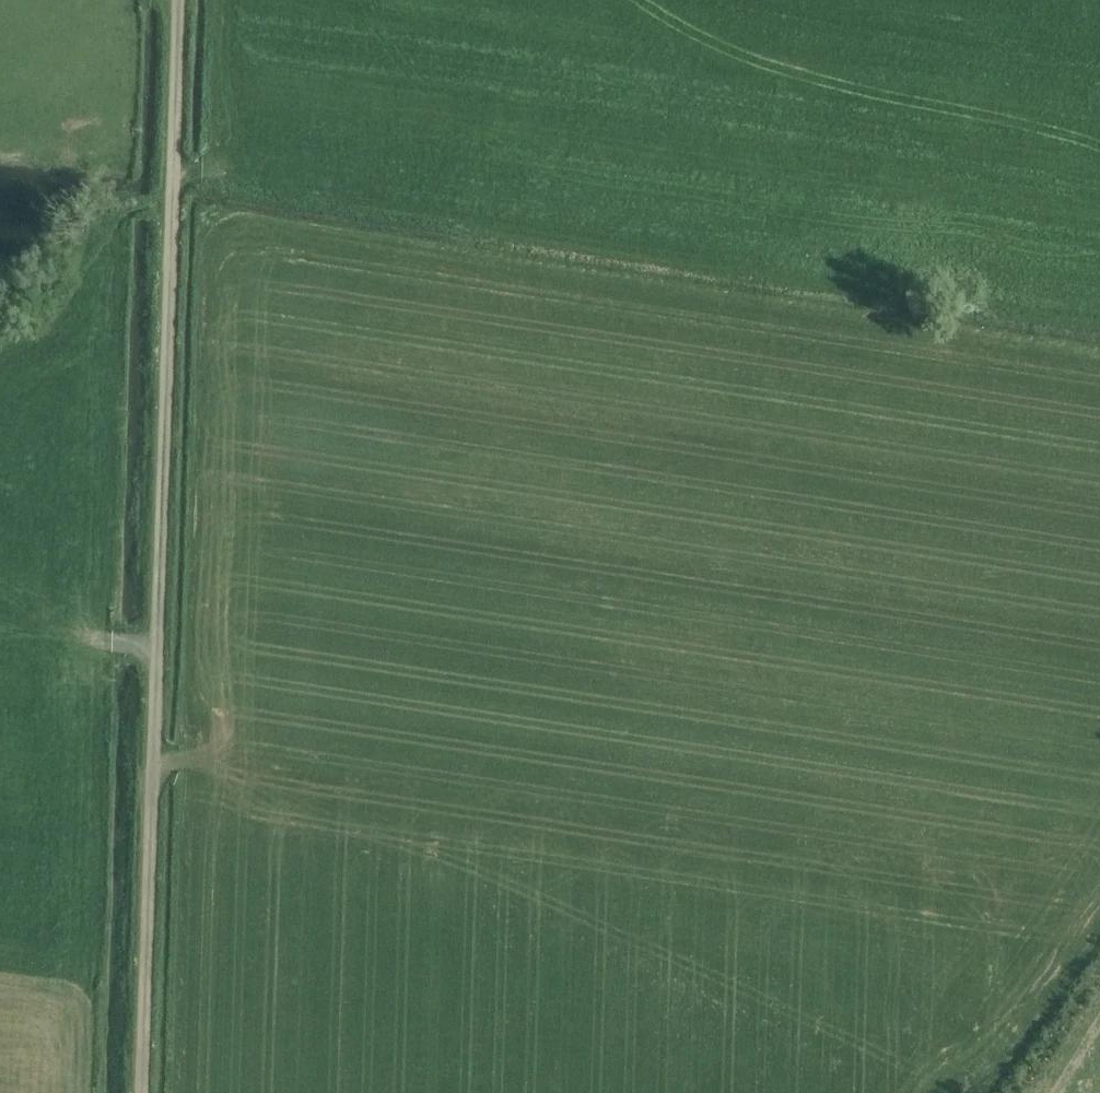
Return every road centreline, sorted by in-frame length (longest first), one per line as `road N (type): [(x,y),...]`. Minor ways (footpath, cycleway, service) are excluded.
road 1 (track): [(139,1092),(179,0)]
road 2 (track): [(1099,907),(988,1092)]

